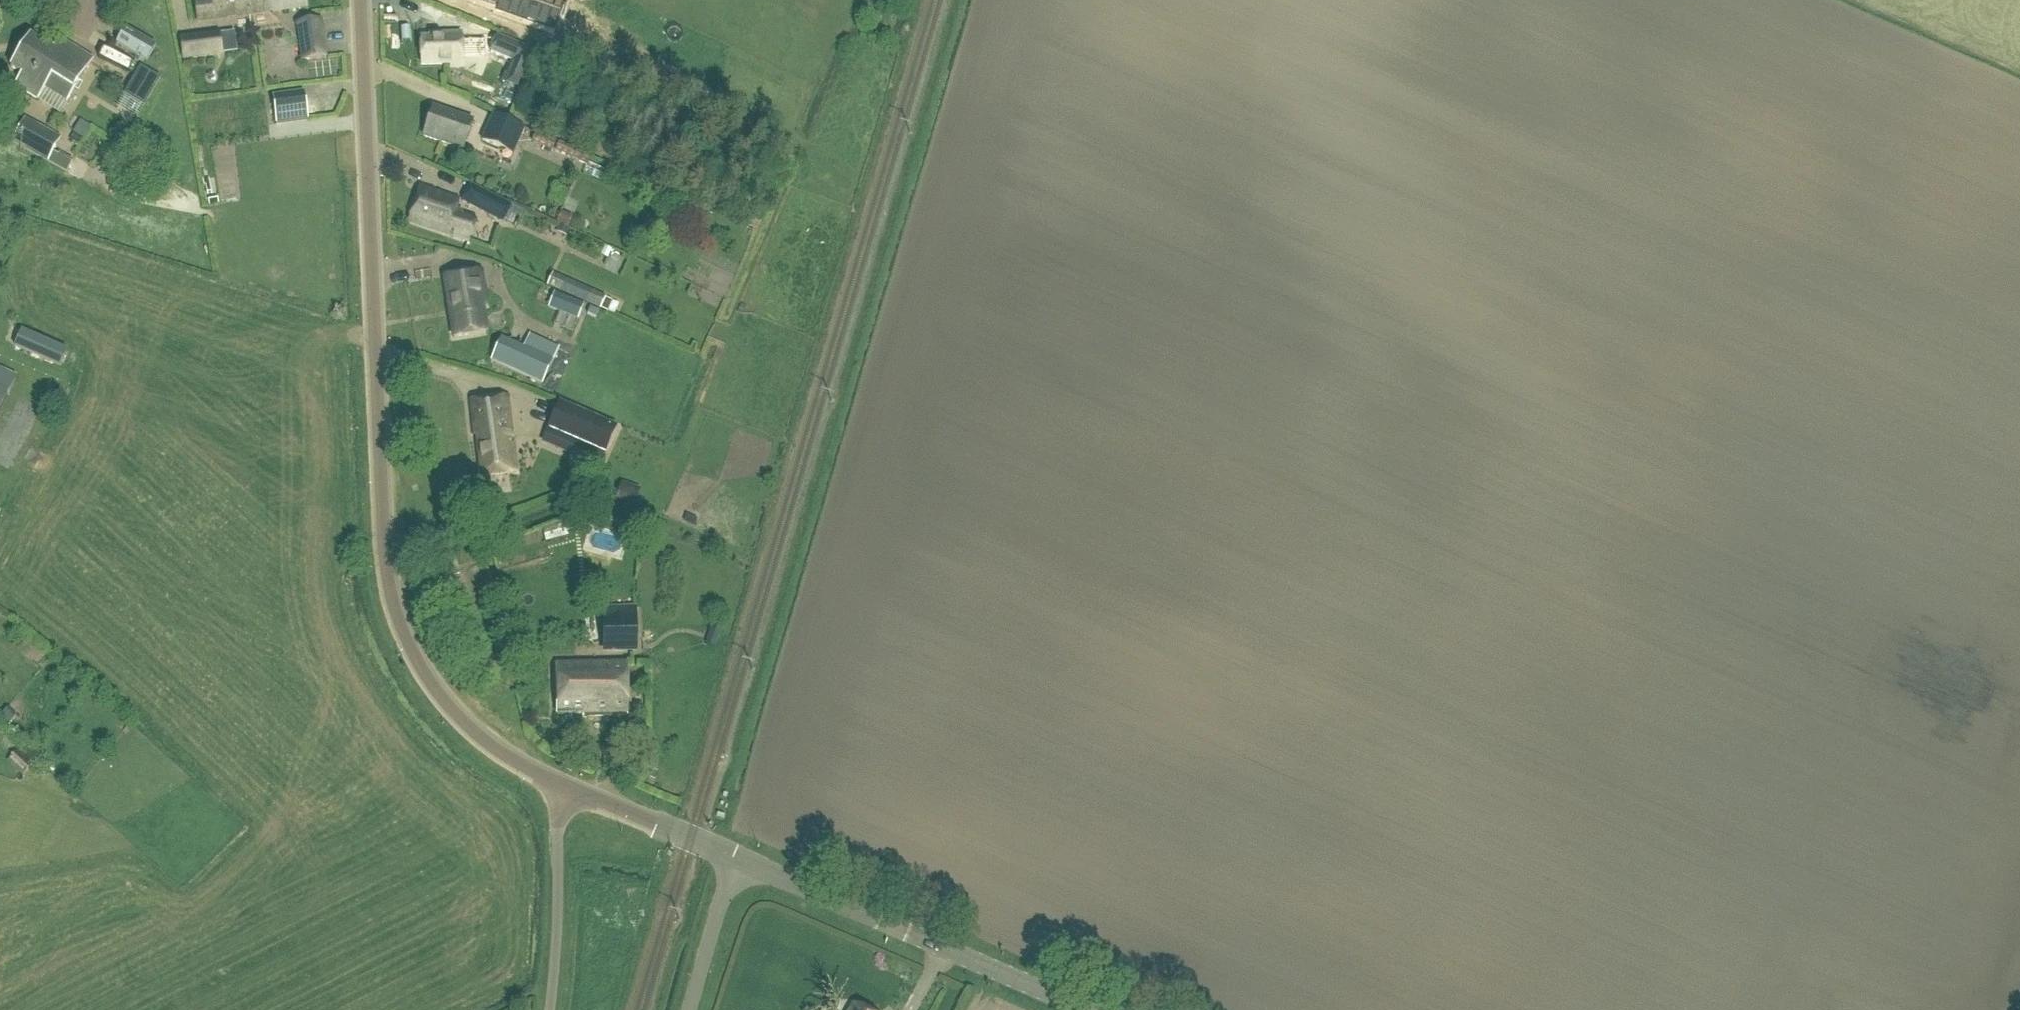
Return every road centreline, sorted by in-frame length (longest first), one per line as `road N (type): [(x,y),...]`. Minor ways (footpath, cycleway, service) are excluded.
road 1 (tertiary): [(561,784),(519,765),(431,686),(409,655),(383,551),(357,0)]
road 2 (tertiary): [(1100,1009),(736,860)]
road 3 (residential): [(549,1009),(561,784)]
road 4 (tertiary): [(736,860),(561,784)]
road 5 (unclassified): [(691,1009),(736,860)]

